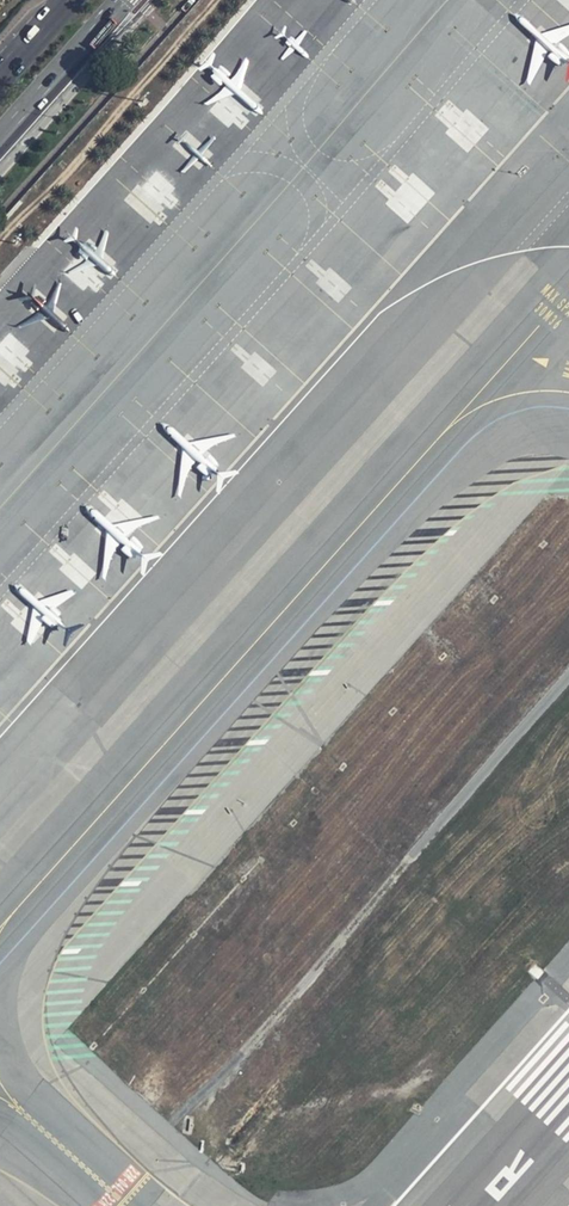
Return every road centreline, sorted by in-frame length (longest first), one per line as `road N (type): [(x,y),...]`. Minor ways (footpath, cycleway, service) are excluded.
road 1 (primary): [(0,145),(129,0)]

